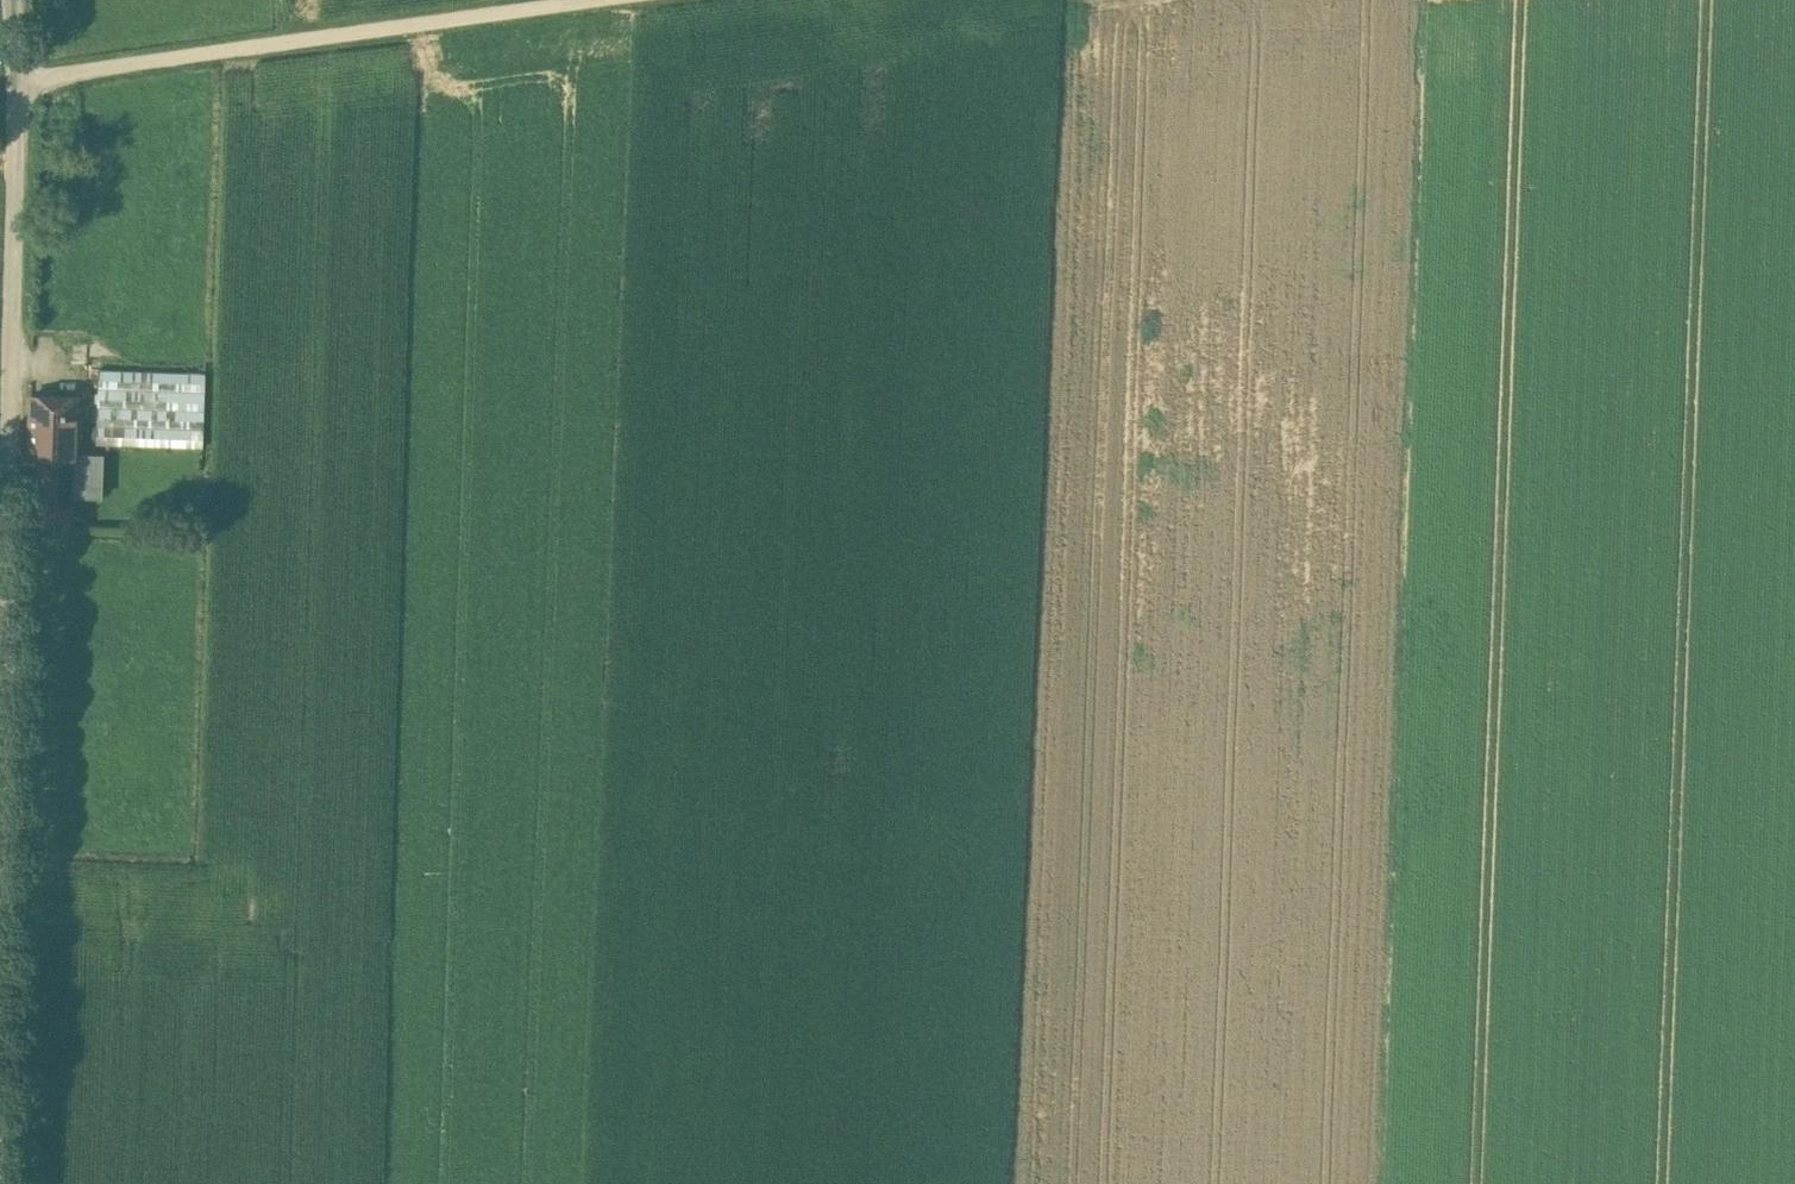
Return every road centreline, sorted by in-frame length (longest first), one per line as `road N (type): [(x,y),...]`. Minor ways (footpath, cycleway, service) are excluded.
road 1 (unclassified): [(0,814),(17,80)]
road 2 (unclassified): [(17,80),(589,0)]

